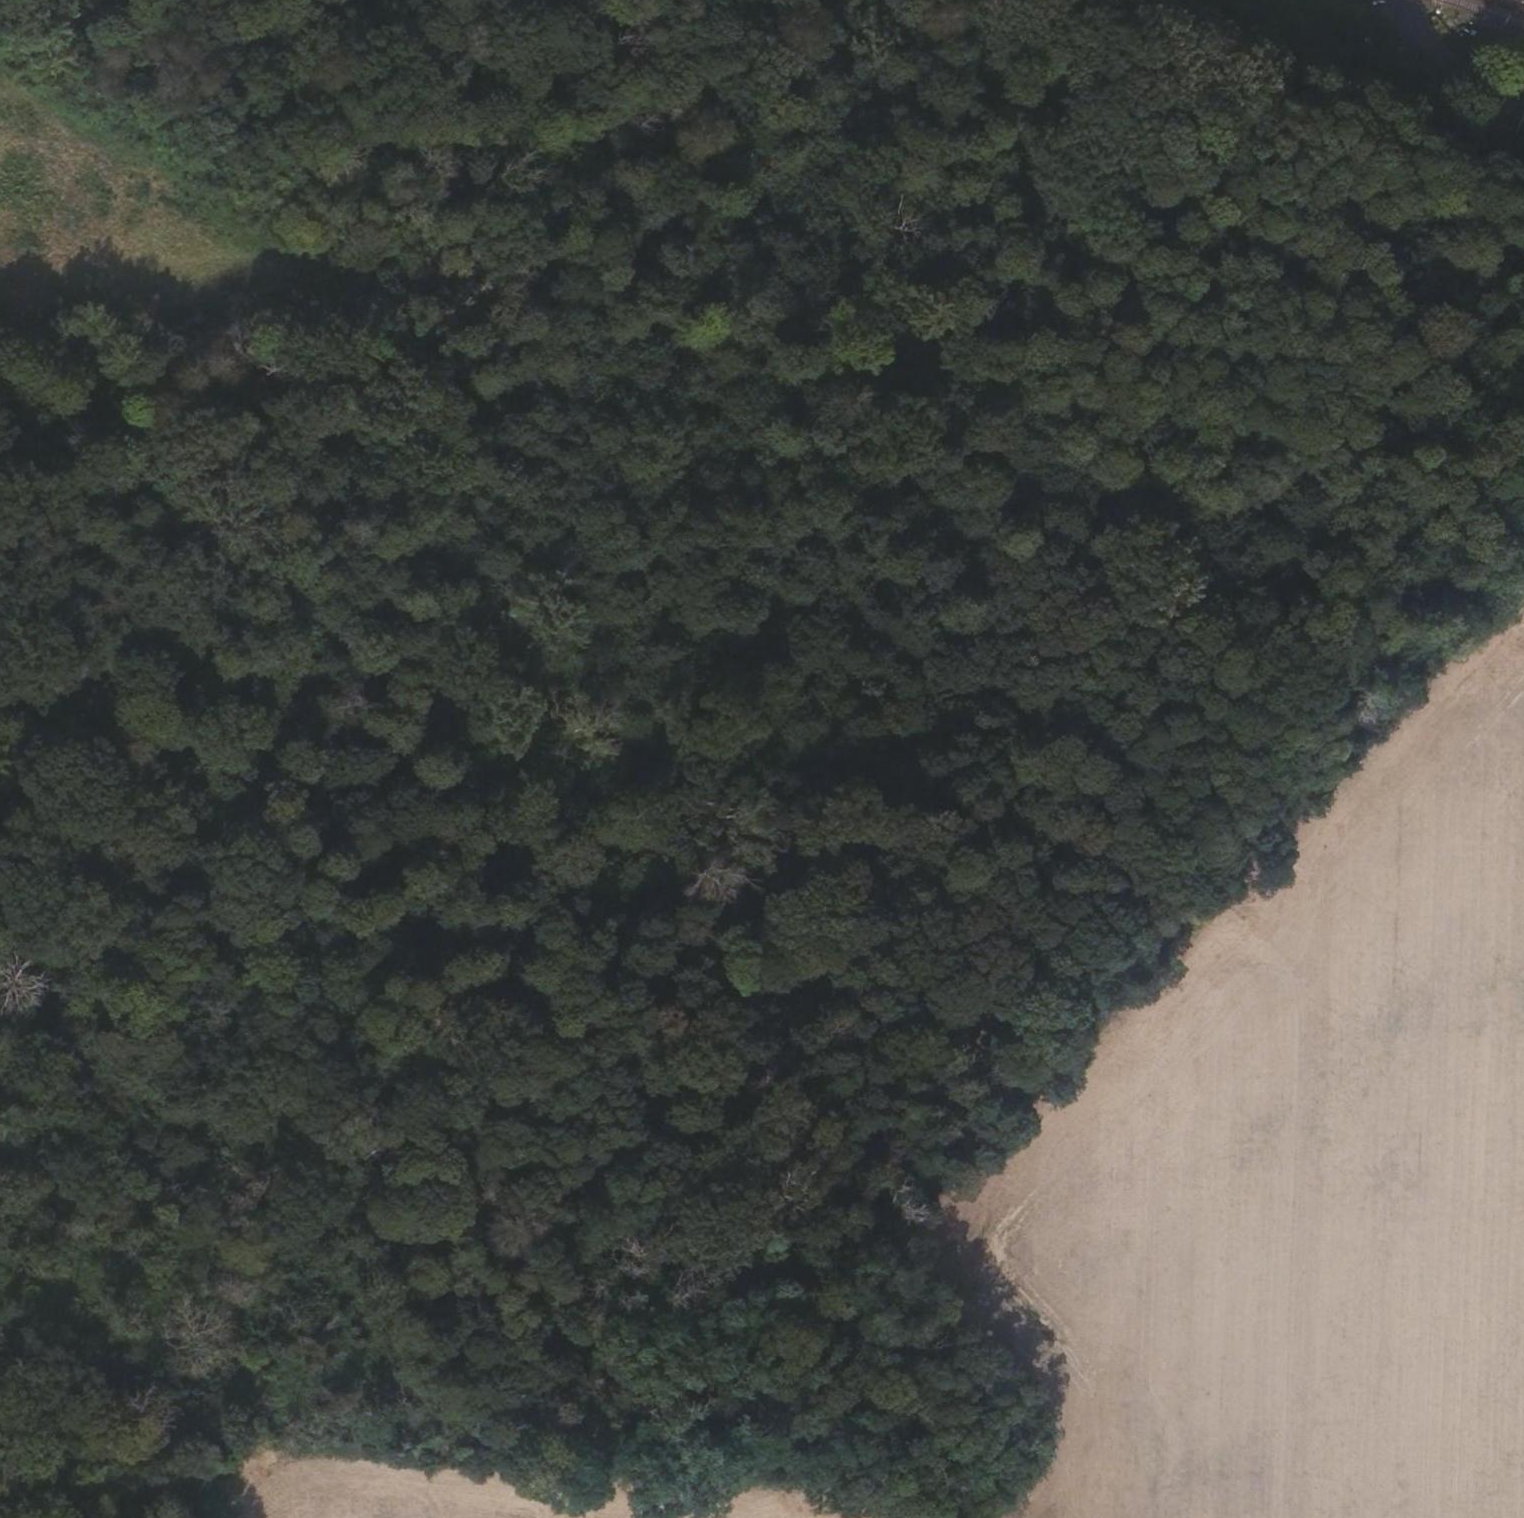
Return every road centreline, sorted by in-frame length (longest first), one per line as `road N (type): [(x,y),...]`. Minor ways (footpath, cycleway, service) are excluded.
road 1 (tertiary): [(1400,0),(1445,68),(1523,120)]

